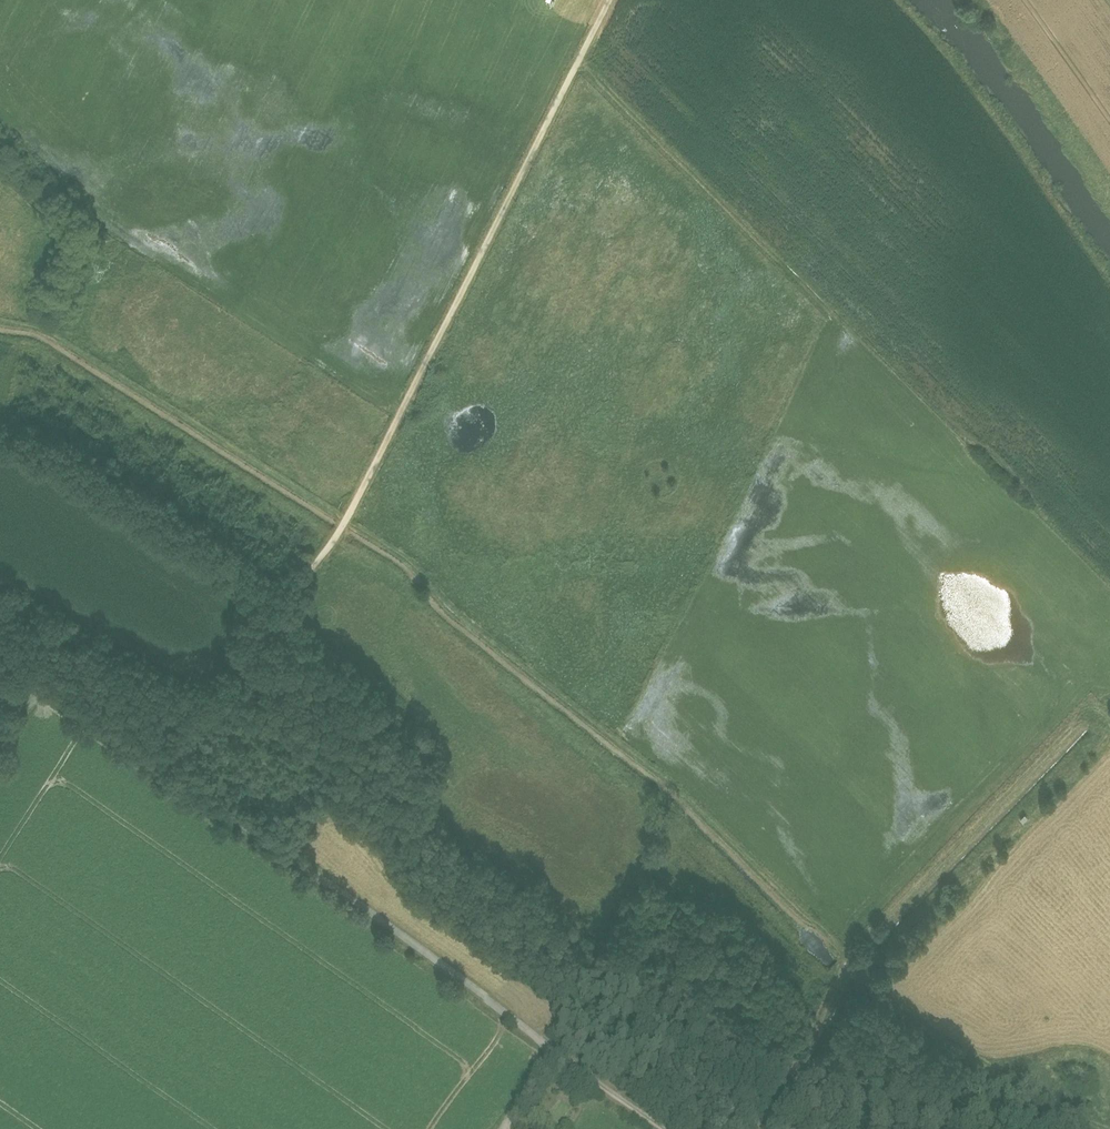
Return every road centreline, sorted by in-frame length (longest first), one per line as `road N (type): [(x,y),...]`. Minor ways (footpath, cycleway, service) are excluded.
road 1 (track): [(611,0),(343,526),(166,772)]
road 2 (track): [(670,1128),(166,772)]
road 3 (track): [(166,772),(42,685),(0,732)]

